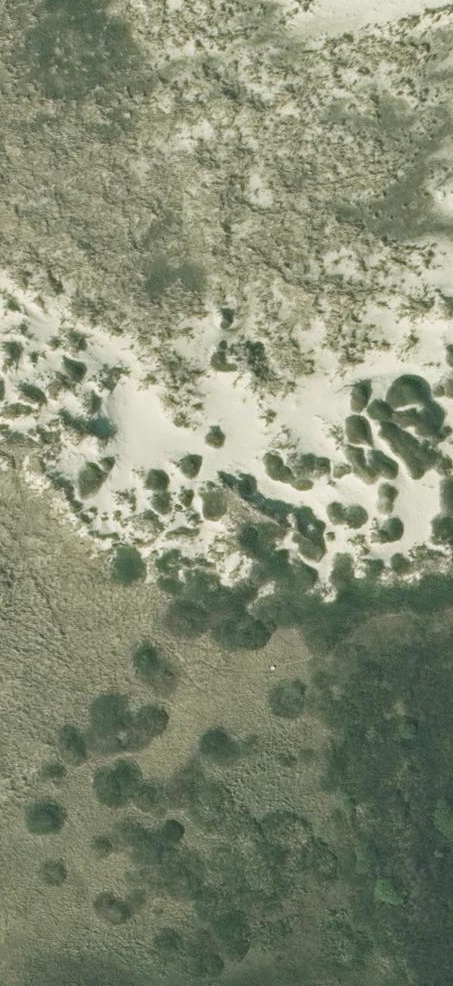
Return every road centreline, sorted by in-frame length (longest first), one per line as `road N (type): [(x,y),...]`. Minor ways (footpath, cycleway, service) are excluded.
road 1 (track): [(452,599),(371,595),(279,644),(248,684),(0,918)]

